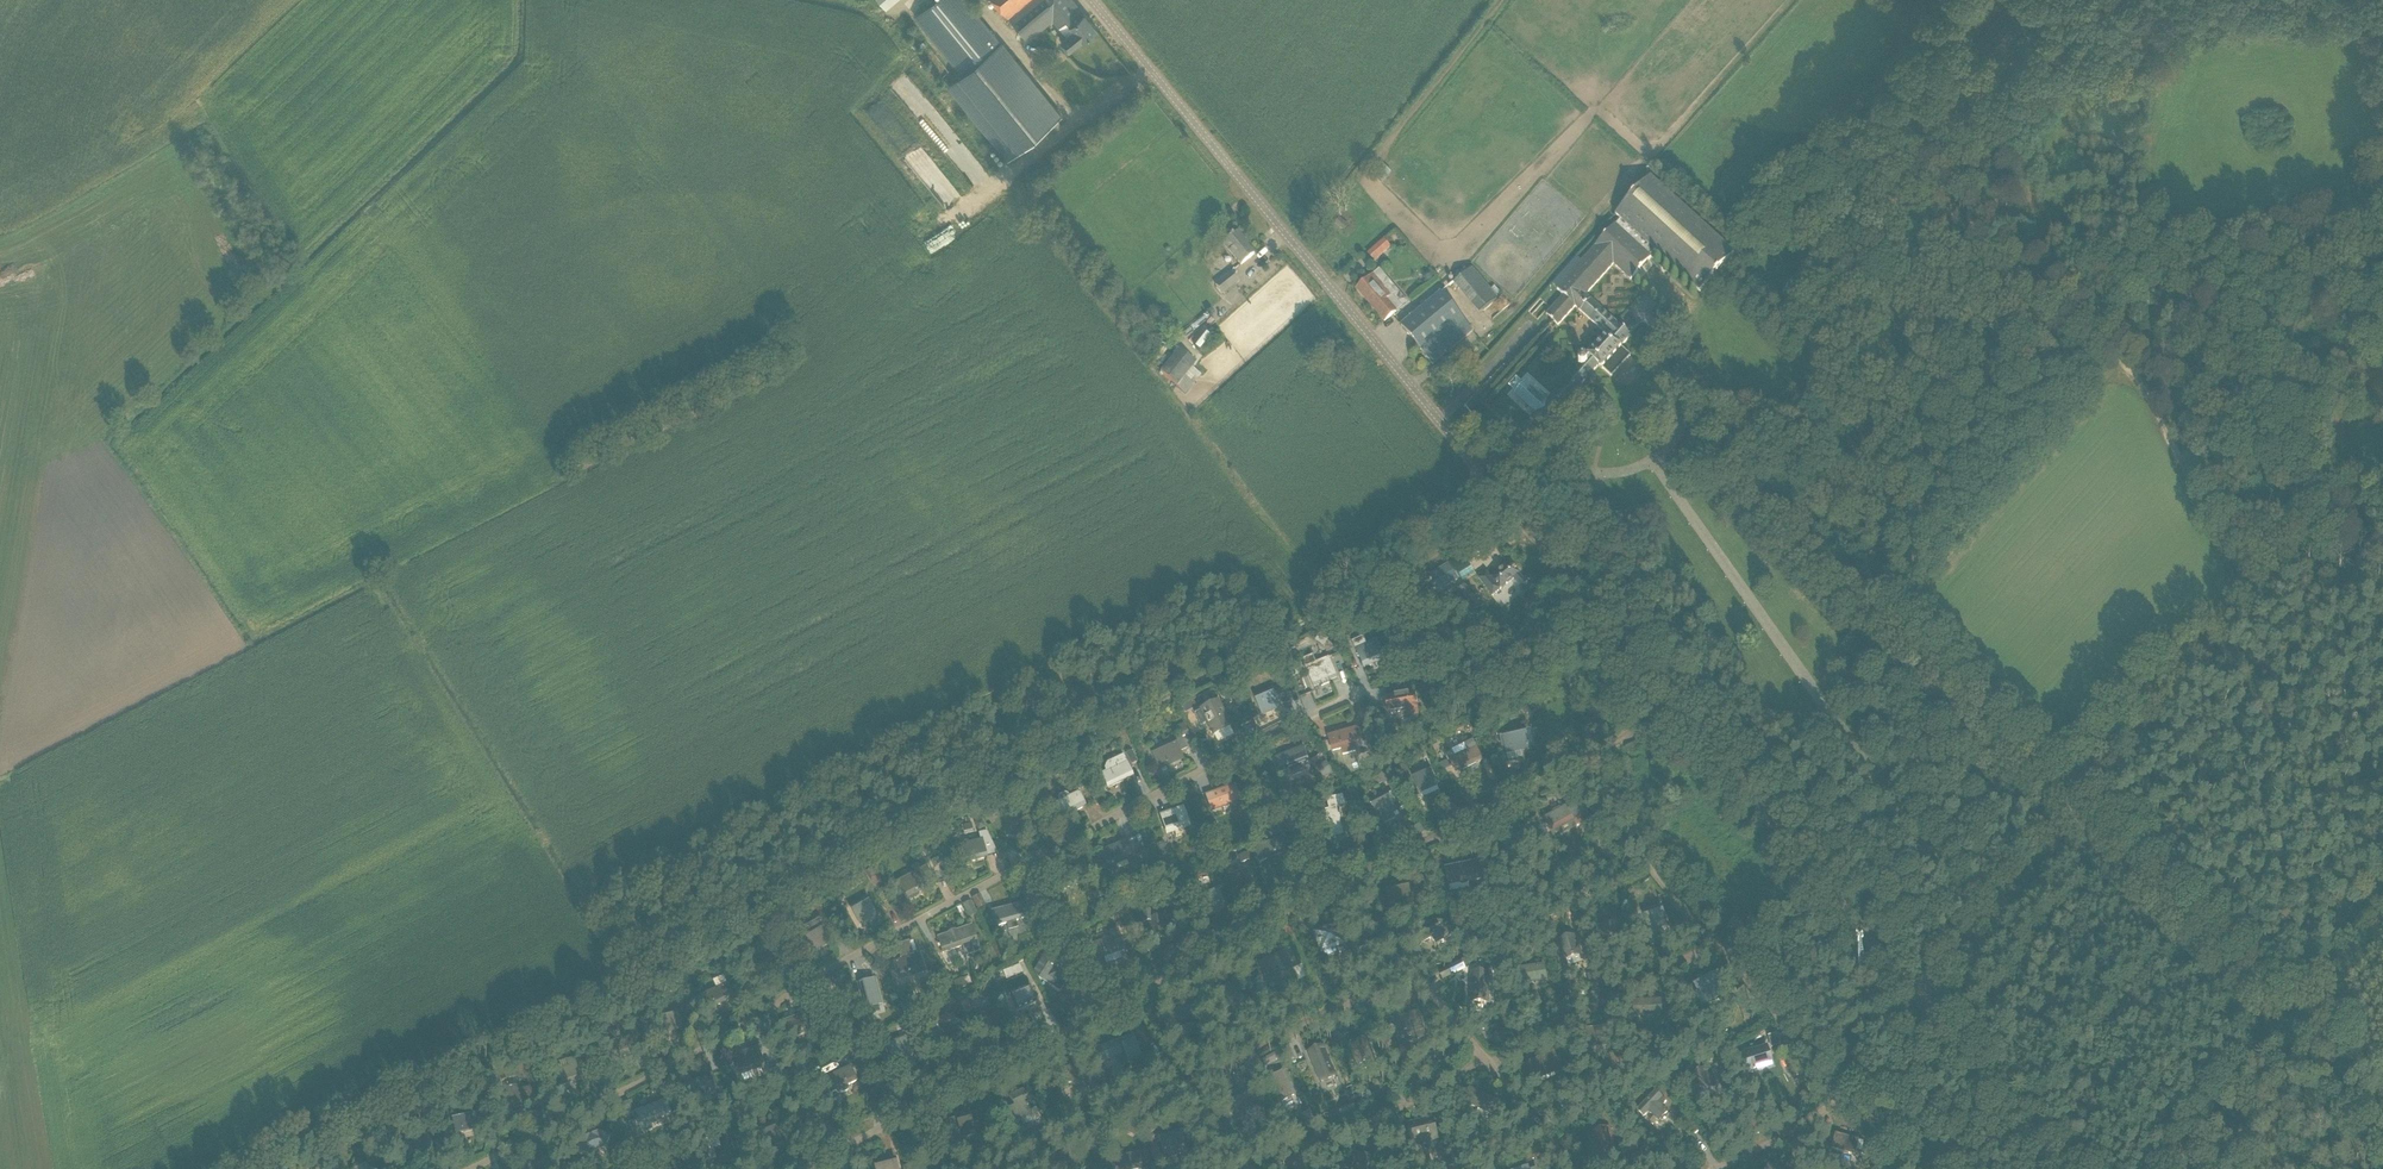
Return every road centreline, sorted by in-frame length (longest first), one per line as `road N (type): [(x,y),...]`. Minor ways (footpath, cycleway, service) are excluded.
road 1 (tertiary): [(2058,1168),(1093,0)]
road 2 (track): [(254,1168),(1514,511)]

